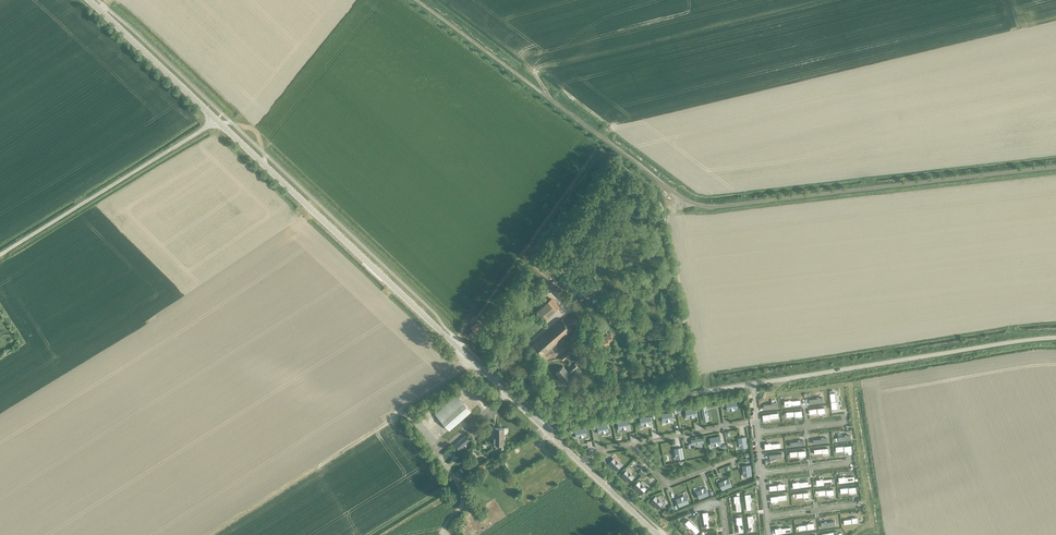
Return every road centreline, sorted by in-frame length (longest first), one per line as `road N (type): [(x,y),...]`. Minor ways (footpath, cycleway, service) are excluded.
road 1 (unclassified): [(1055,338),(546,423)]
road 2 (tertiary): [(542,426),(216,120)]
road 3 (unclassified): [(0,255),(216,120)]
road 4 (tertiary): [(216,120),(88,0)]
road 5 (tertiary): [(657,534),(542,426)]

